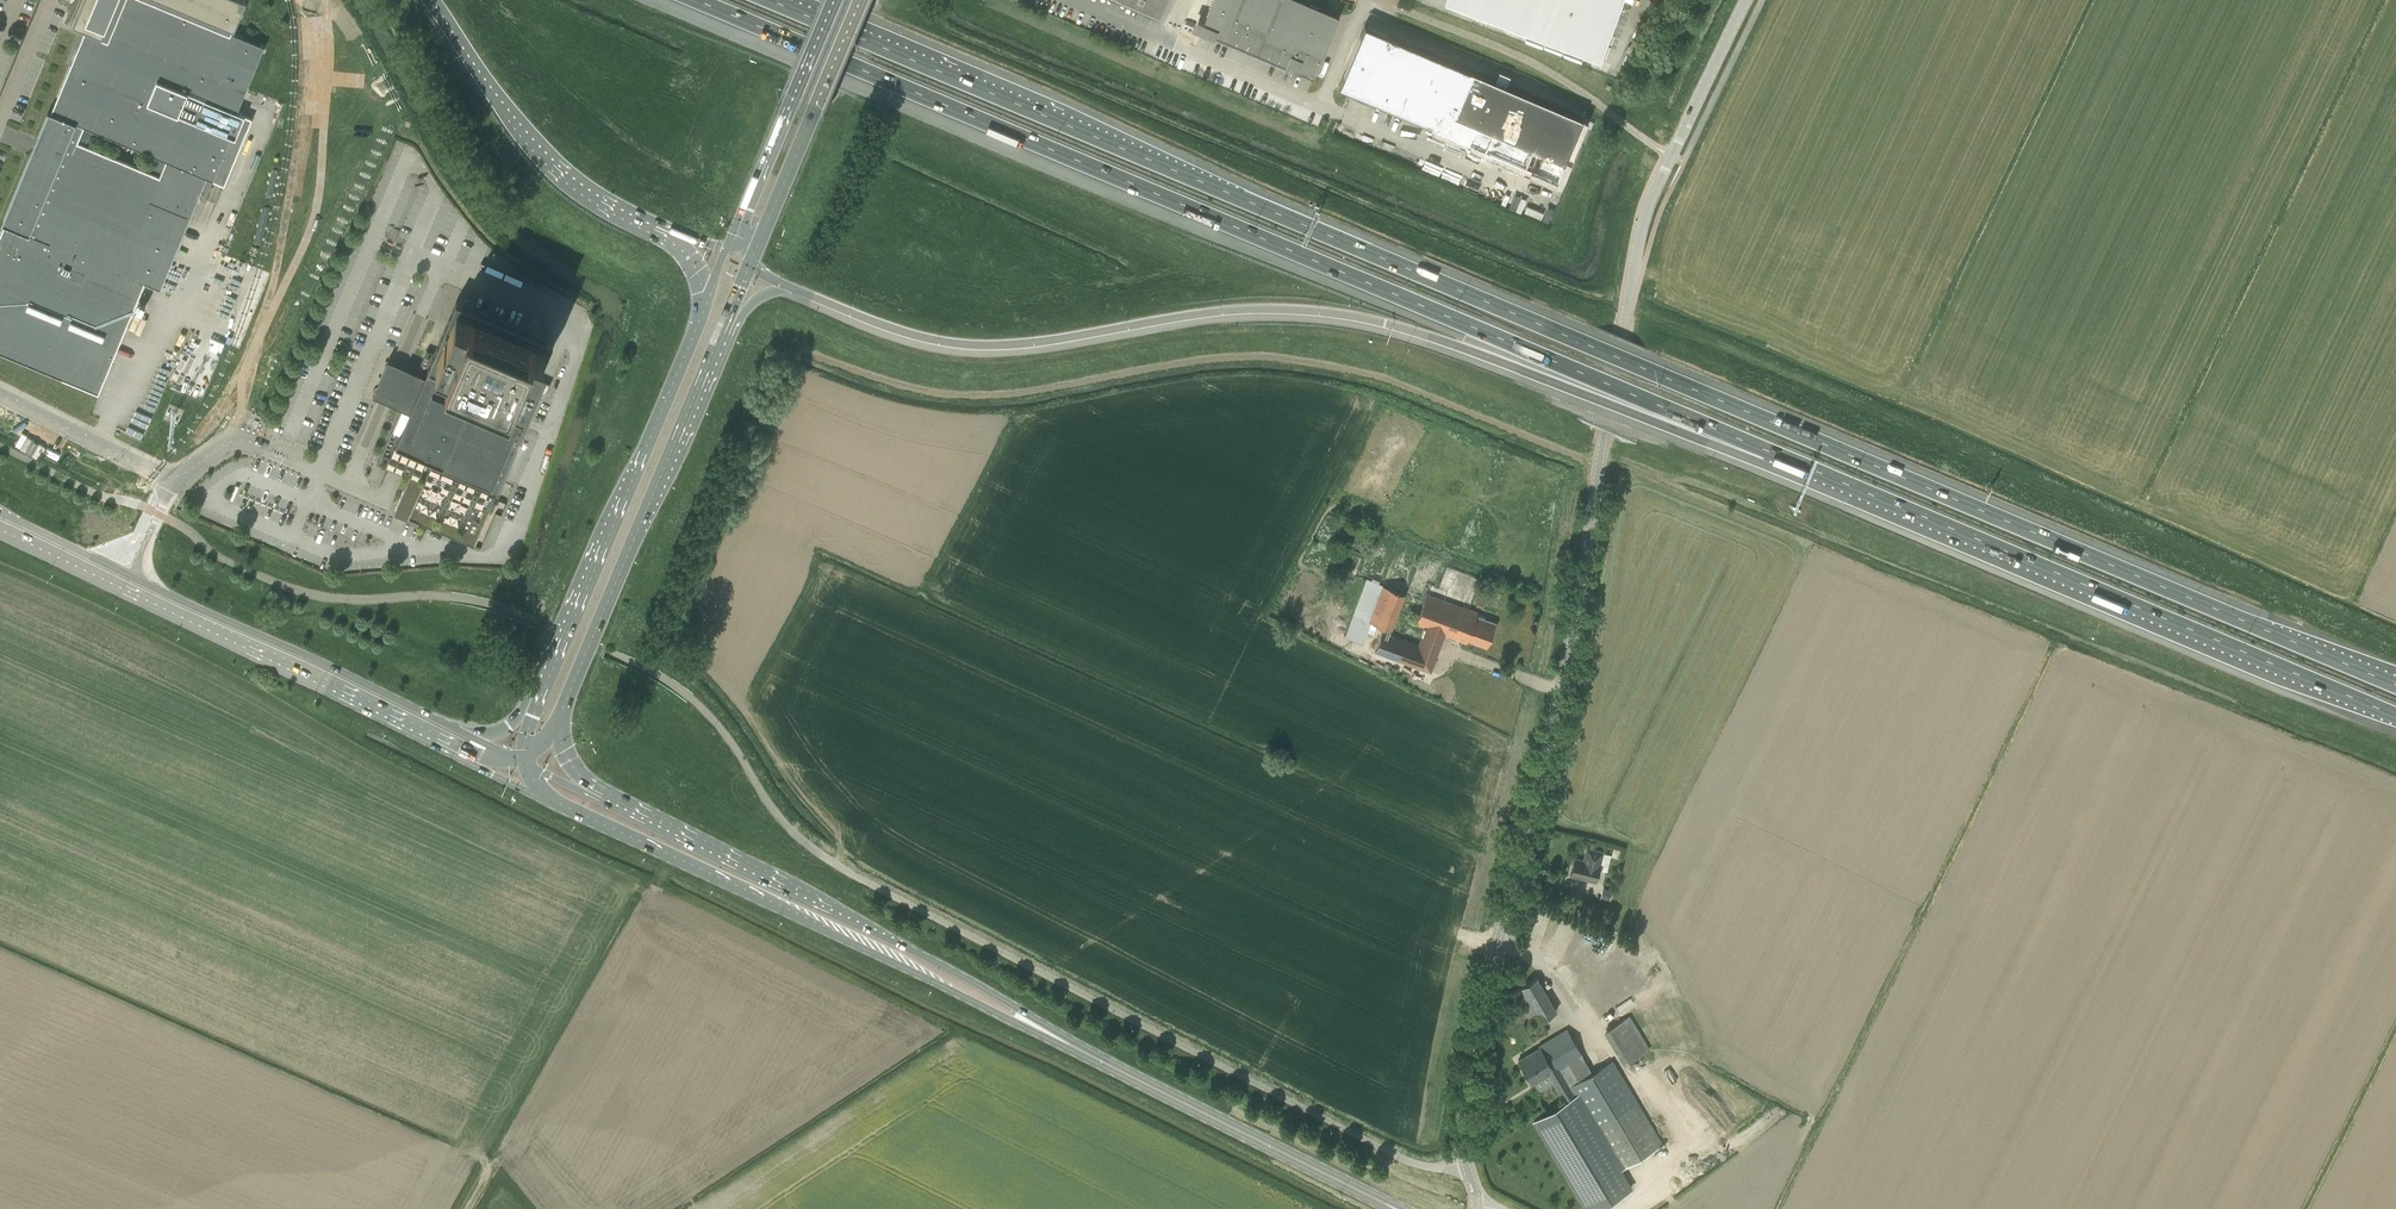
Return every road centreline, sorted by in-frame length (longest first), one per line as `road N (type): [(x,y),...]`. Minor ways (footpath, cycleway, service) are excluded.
road 1 (motorway): [(2395,685),(1577,333),(767,0)]
road 2 (tertiary): [(1465,1164),(1466,1070),(1567,668),(1639,238),(1748,0)]
road 3 (motorway): [(696,0),(1767,453)]
road 4 (motorway): [(794,289),(904,333),(962,344),(1041,342),(1236,310),(1338,314),(1767,453)]
road 5 (unclassified): [(793,832),(872,886),(1395,1155),(1433,1168),(1465,1164)]
road 6 (motorway): [(1767,453),(2395,715)]
road 7 (primary): [(552,801),(1069,1044)]
road 8 (primary): [(1069,1044),(830,906),(612,800)]
road 9 (primary): [(0,530),(463,753)]
road 10 (primary): [(705,307),(535,702)]
road 11 (primary): [(560,715),(721,333)]
road 12 (primary): [(472,737),(130,576)]
road 13 (primary): [(1386,1204),(1069,1044)]
road 14 (motorway): [(431,0),(490,87),(560,167),(670,233)]
road 15 (primary): [(766,226),(861,0)]
road 16 (primary): [(835,0),(740,223)]
road 17 (unclassified): [(0,394),(174,481)]
road 18 (primary): [(130,576),(0,511)]

